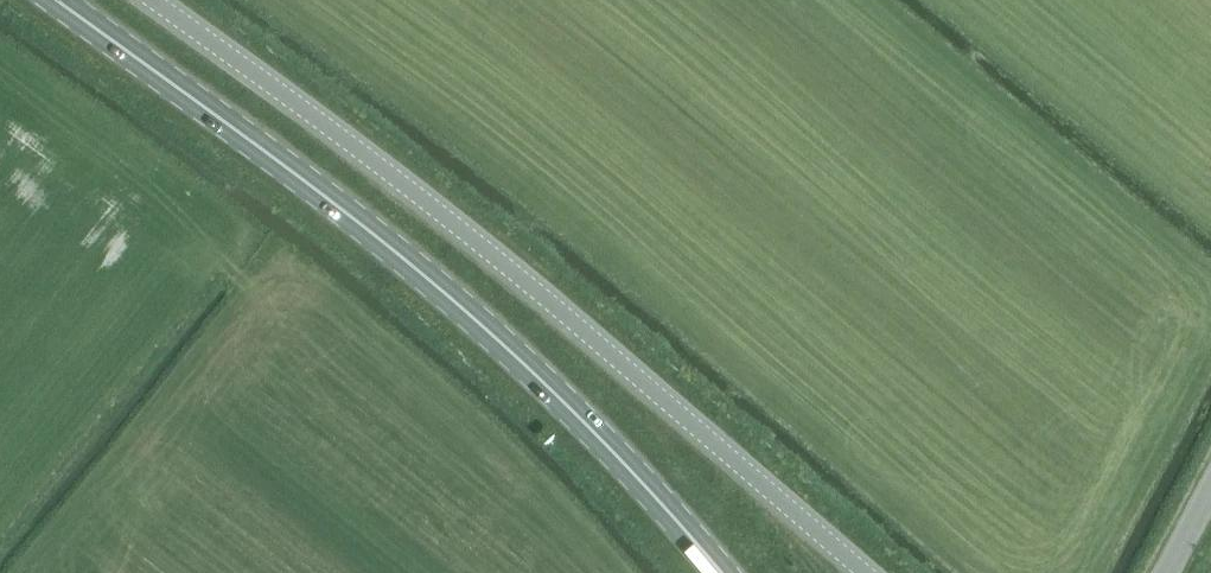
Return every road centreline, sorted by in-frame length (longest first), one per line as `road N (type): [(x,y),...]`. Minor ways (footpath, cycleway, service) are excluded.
road 1 (unclassified): [(153,0),(441,212),(864,572)]
road 2 (primary): [(721,572),(502,343),(291,170),(58,0)]

